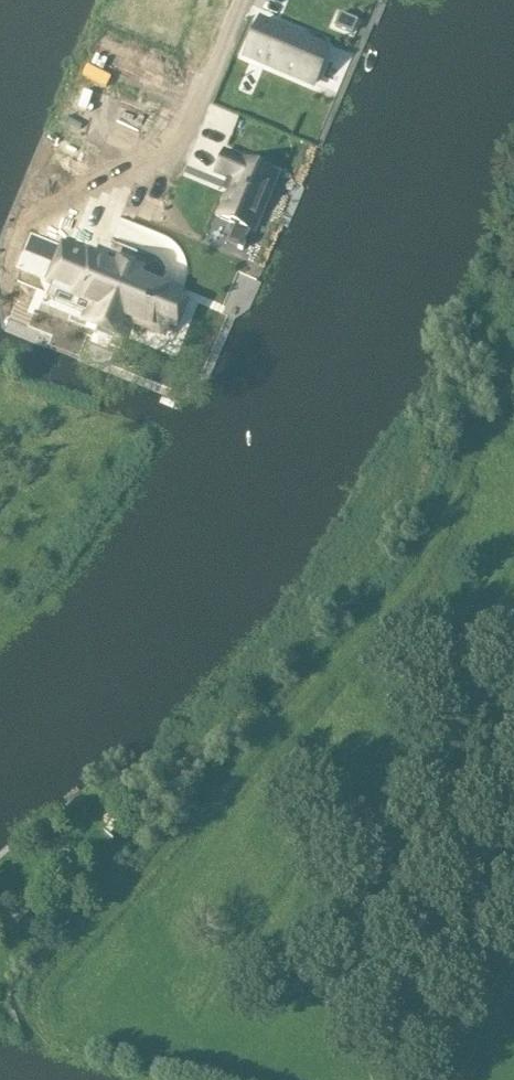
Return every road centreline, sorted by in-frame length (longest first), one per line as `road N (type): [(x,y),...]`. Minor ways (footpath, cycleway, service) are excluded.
road 1 (track): [(241,1079),(63,1035),(35,987),(219,775),(387,597),(437,516),(507,356),(513,358)]
road 2 (track): [(244,0),(210,81),(183,83),(145,180)]

